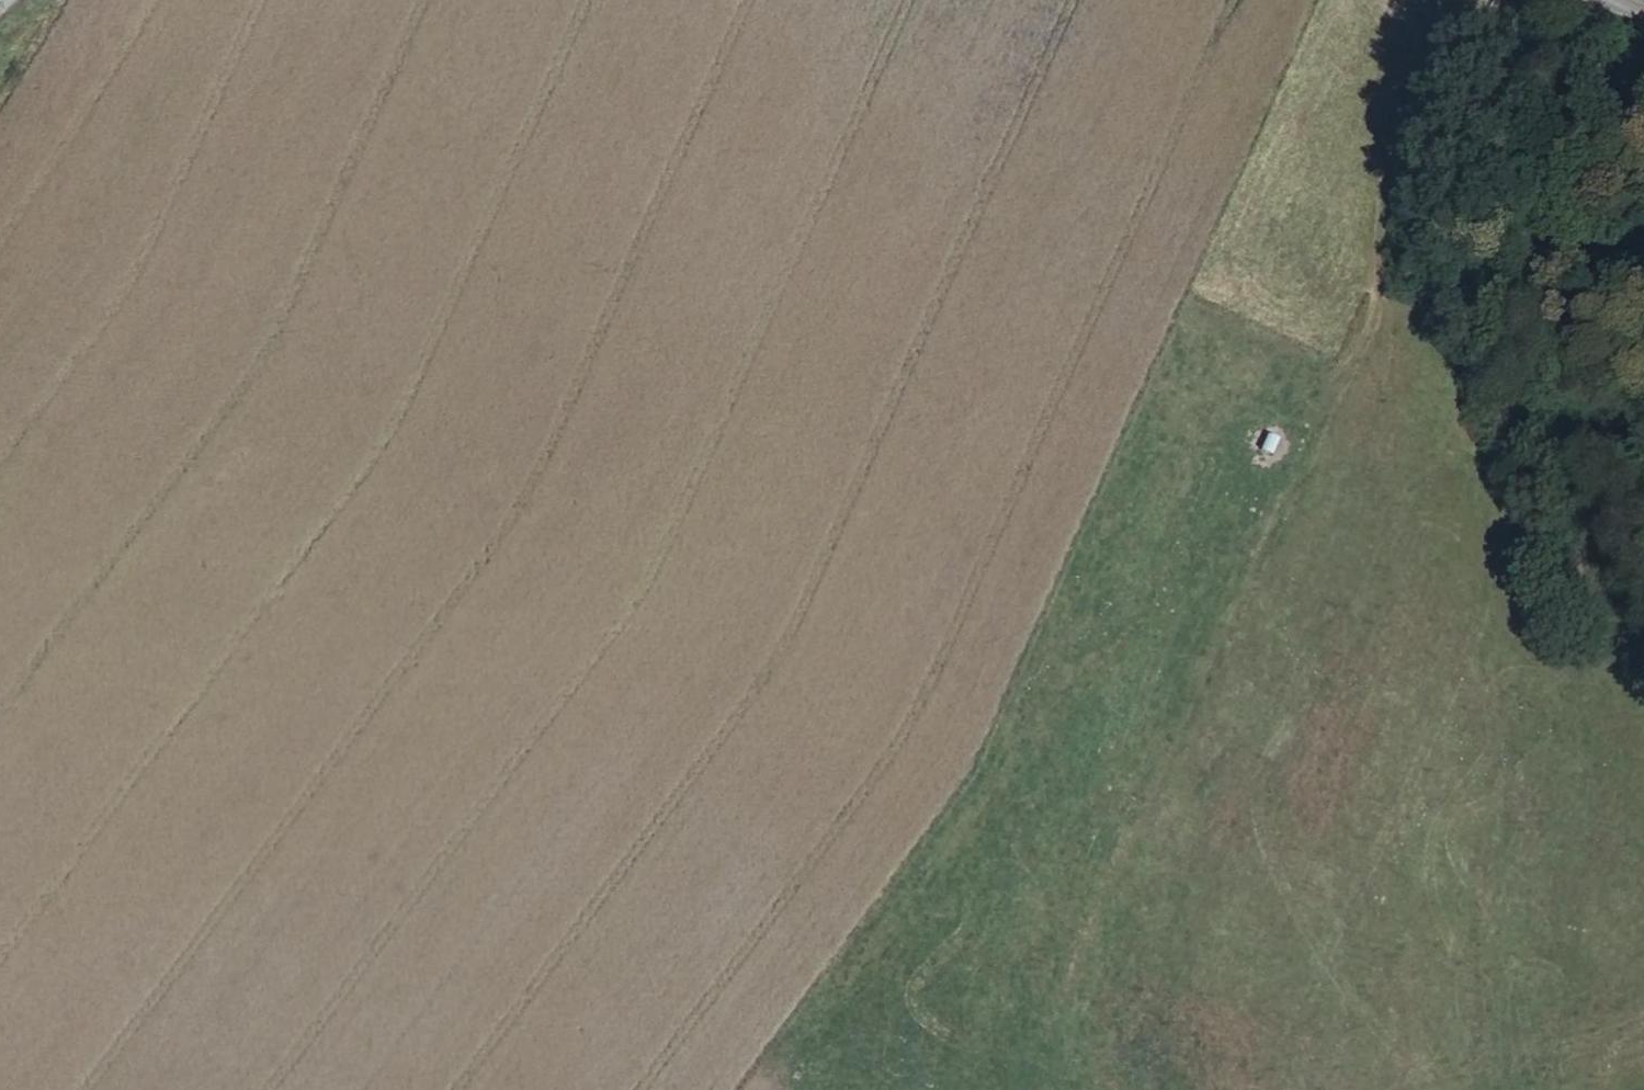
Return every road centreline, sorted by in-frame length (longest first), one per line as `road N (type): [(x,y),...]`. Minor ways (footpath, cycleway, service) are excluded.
road 1 (track): [(1643,199),(1553,0)]

